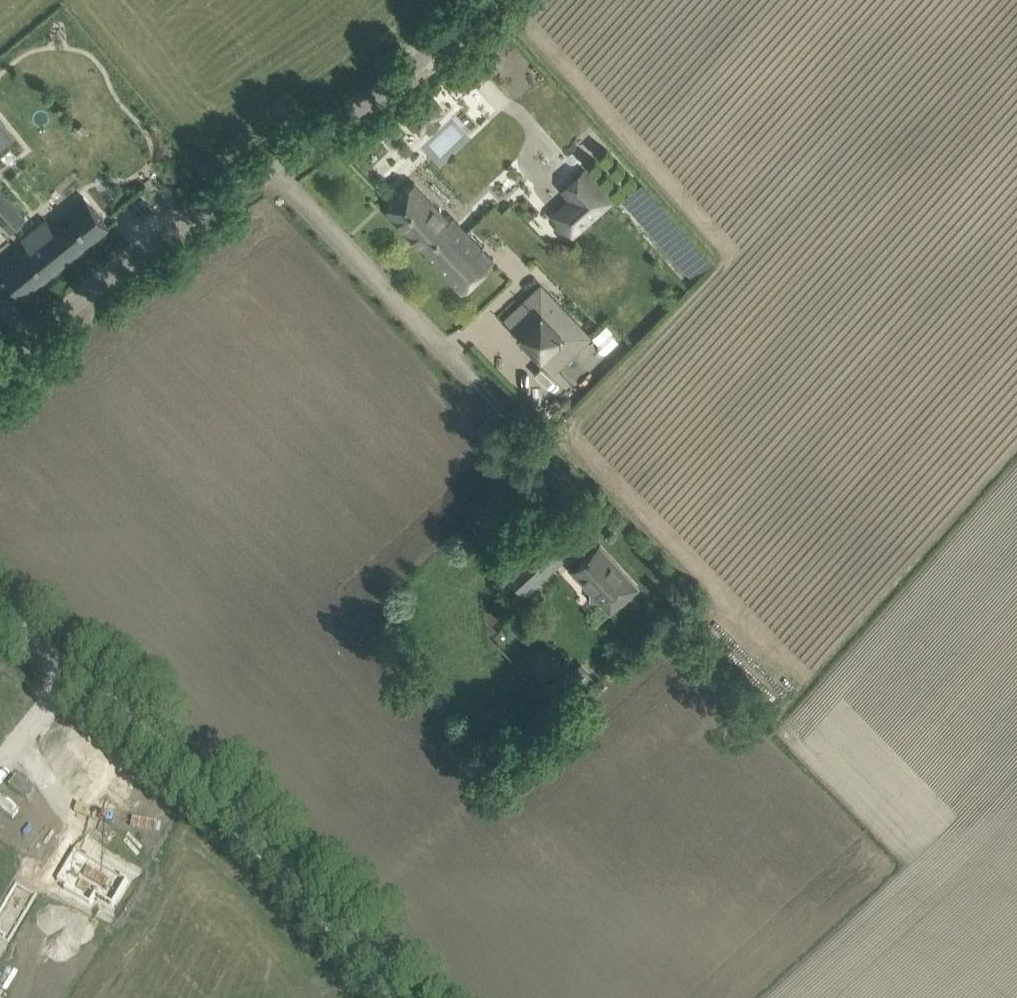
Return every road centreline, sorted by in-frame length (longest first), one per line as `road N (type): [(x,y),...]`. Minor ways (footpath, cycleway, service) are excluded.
road 1 (unclassified): [(0,362),(396,74),(483,0)]
road 2 (unclassified): [(404,997),(263,847),(0,617)]

